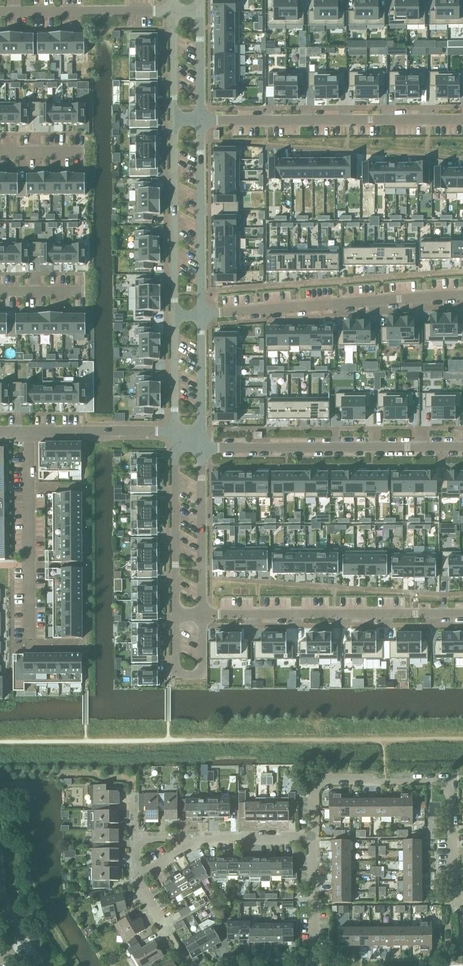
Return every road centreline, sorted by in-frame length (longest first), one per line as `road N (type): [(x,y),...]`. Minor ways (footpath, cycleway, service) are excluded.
road 1 (residential): [(462,893),(451,886),(450,780),(312,781),(313,838)]
road 2 (residential): [(200,119),(462,120)]
road 3 (residential): [(202,448),(462,448)]
road 4 (residential): [(462,613),(203,613)]
road 5 (residential): [(204,312),(462,294)]
road 6 (residential): [(28,433),(28,637)]
road 7 (residential): [(175,119),(174,313)]
road 8 (residential): [(204,312),(200,119)]
road 9 (residential): [(174,433),(175,610)]
road 10 (residential): [(0,13),(176,13)]
road 11 (residential): [(203,613),(202,448)]
road 12 (residential): [(175,610),(175,675),(204,674),(203,613)]
road 13 (residential): [(28,433),(174,433)]
road 14 (residential): [(202,448),(204,312)]
road 15 (residential): [(313,838),(314,965)]
road 16 (residential): [(190,839),(313,838)]

